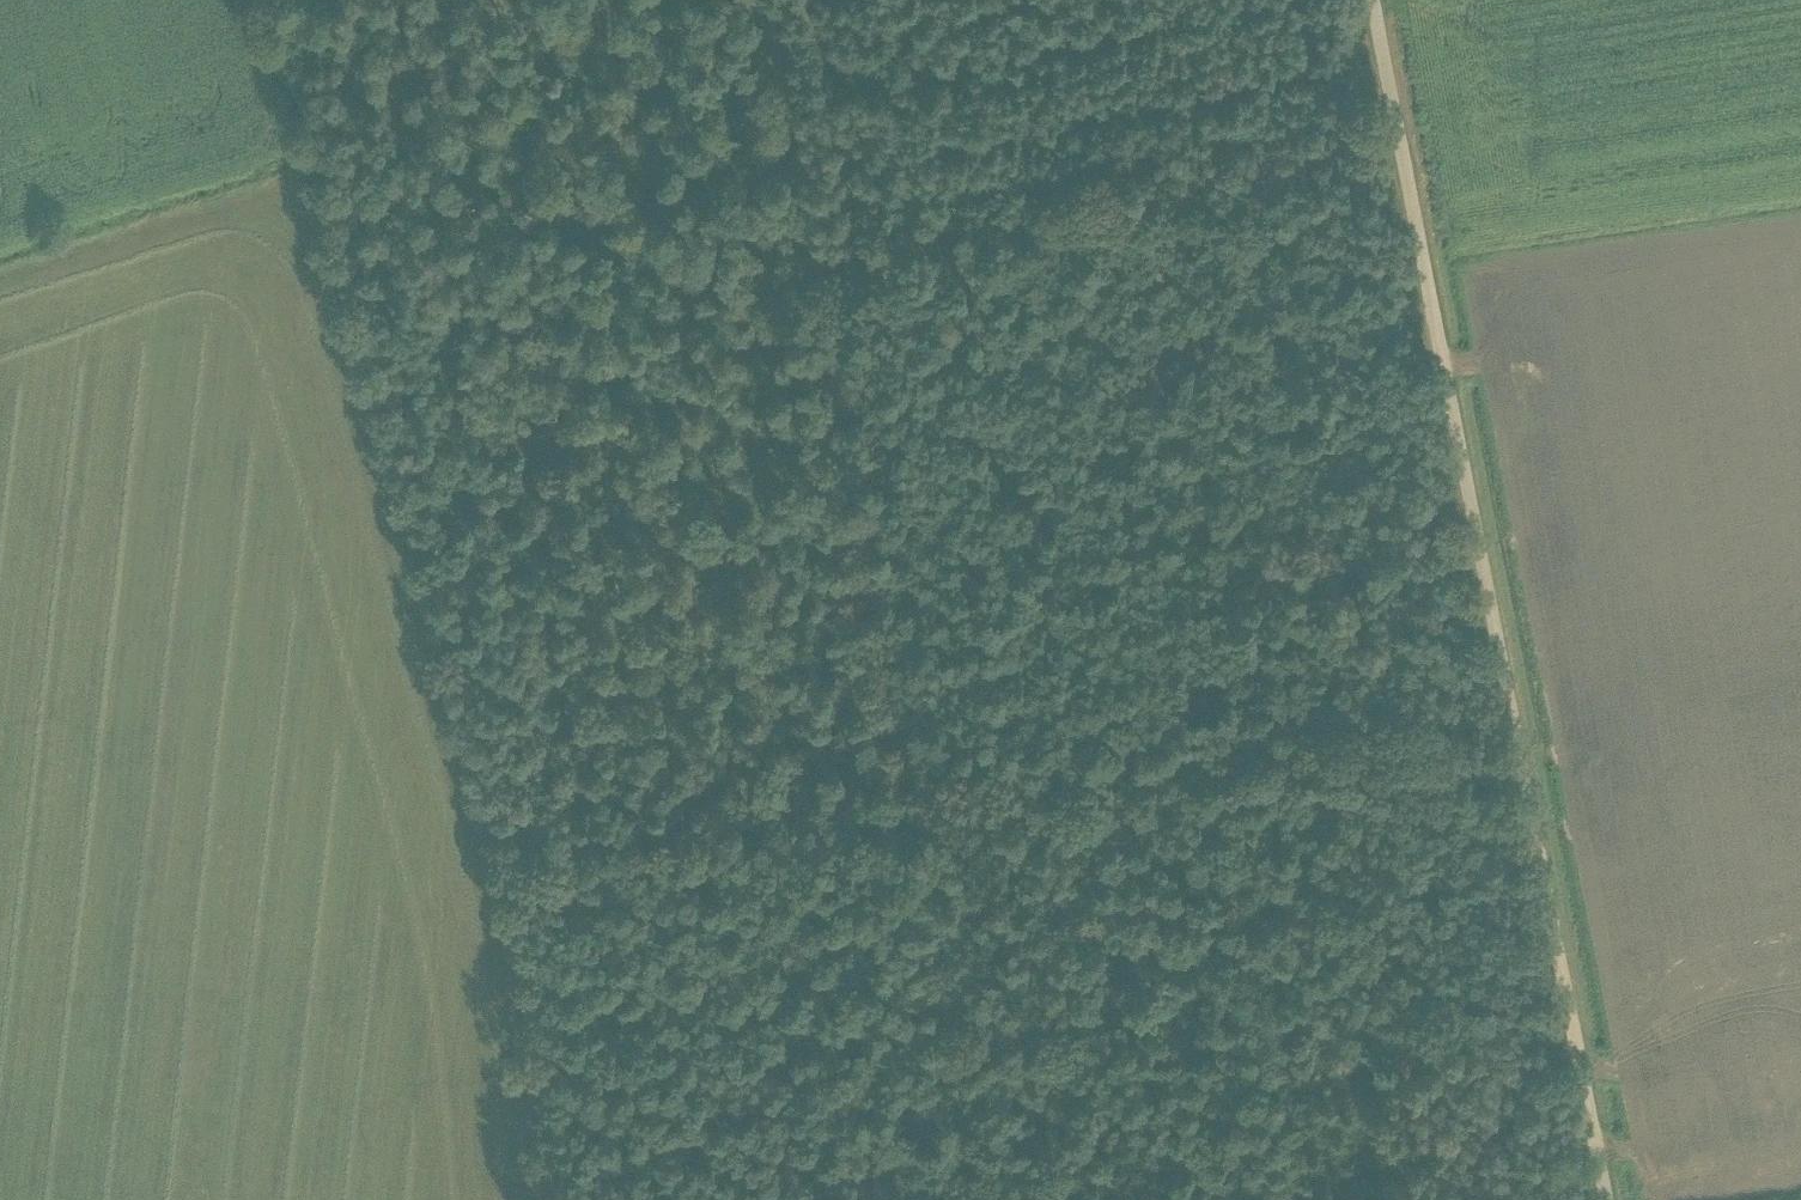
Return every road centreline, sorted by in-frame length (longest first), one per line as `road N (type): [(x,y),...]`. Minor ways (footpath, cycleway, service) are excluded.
road 1 (track): [(746,0),(986,1199)]
road 2 (unclassified): [(1622,1199),(1391,0)]
road 3 (track): [(795,247),(1417,135)]

